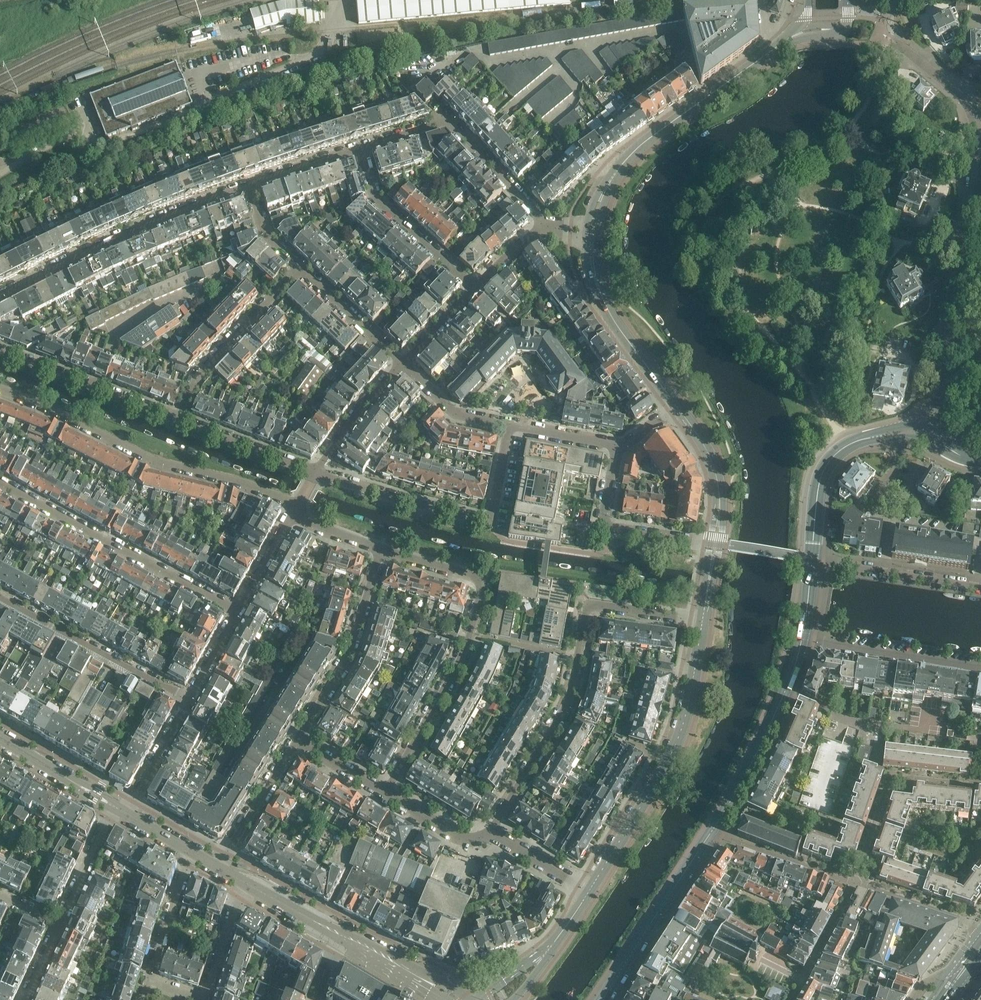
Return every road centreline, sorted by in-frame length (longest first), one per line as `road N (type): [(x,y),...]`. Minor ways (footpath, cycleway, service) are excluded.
road 1 (residential): [(493,840),(495,820),(569,687),(589,604),(702,621)]
road 2 (residential): [(381,550),(483,577),(464,656),(385,795)]
road 3 (residential): [(0,390),(141,455),(295,508)]
road 4 (secondary): [(591,232),(603,193),(643,141),(809,29)]
road 5 (residential): [(977,128),(928,428)]
road 6 (secondary): [(588,890),(671,753),(702,621)]
road 7 (residential): [(508,425),(489,520),(316,471)]
road 8 (residential): [(0,294),(250,186)]
road 9 (residential): [(0,485),(237,613)]
road 10 (residential): [(361,148),(448,120),(544,224)]
road 11 (residential): [(188,700),(0,598)]
road 12 (tertiary): [(710,829),(769,721),(802,637)]
road 13 (residential): [(295,741),(349,653),(381,550)]
road 14 (tertiary): [(601,999),(710,829)]
road 15 (residential): [(980,784),(893,775),(857,880)]
road 16 (residential): [(182,417),(0,348)]
road 17 (residential): [(182,417),(197,378),(299,266)]
road 18 (secondary): [(674,402),(604,302),(591,232)]
road 19 (residential): [(716,543),(602,523),(616,447)]
road 20 (residential): [(474,288),(377,198),(361,148)]
road 21 (residential): [(802,637),(980,668)]
road 22 (residential): [(980,586),(813,559)]
road 23 (residential): [(710,829),(857,880)]
road 24 (tertiary): [(813,559),(827,464),(879,436)]
road 25 (secondary): [(716,543),(716,475),(674,402)]
road 26 (residential): [(219,868),(295,741)]
road 27 (residential): [(316,471),(182,417)]
road 28 (residential): [(299,266),(402,364)]
road 29 (residential): [(148,984),(188,849)]
road 30 (residential): [(402,364),(316,471)]
road 31 (residential): [(857,880),(793,999)]
road 32 (secondary): [(114,806),(0,739)]
road 33 (residential): [(61,924),(114,806)]
road 34 (residential): [(857,880),(980,920)]
road 35 (residential): [(127,813),(188,700)]
road 36 (residential): [(402,364),(458,415),(508,425)]
road 37 (residential): [(242,881),(202,999)]
road 38 (residential): [(977,128),(953,89),(893,41)]
road 39 (secondary): [(476,999),(366,950)]

